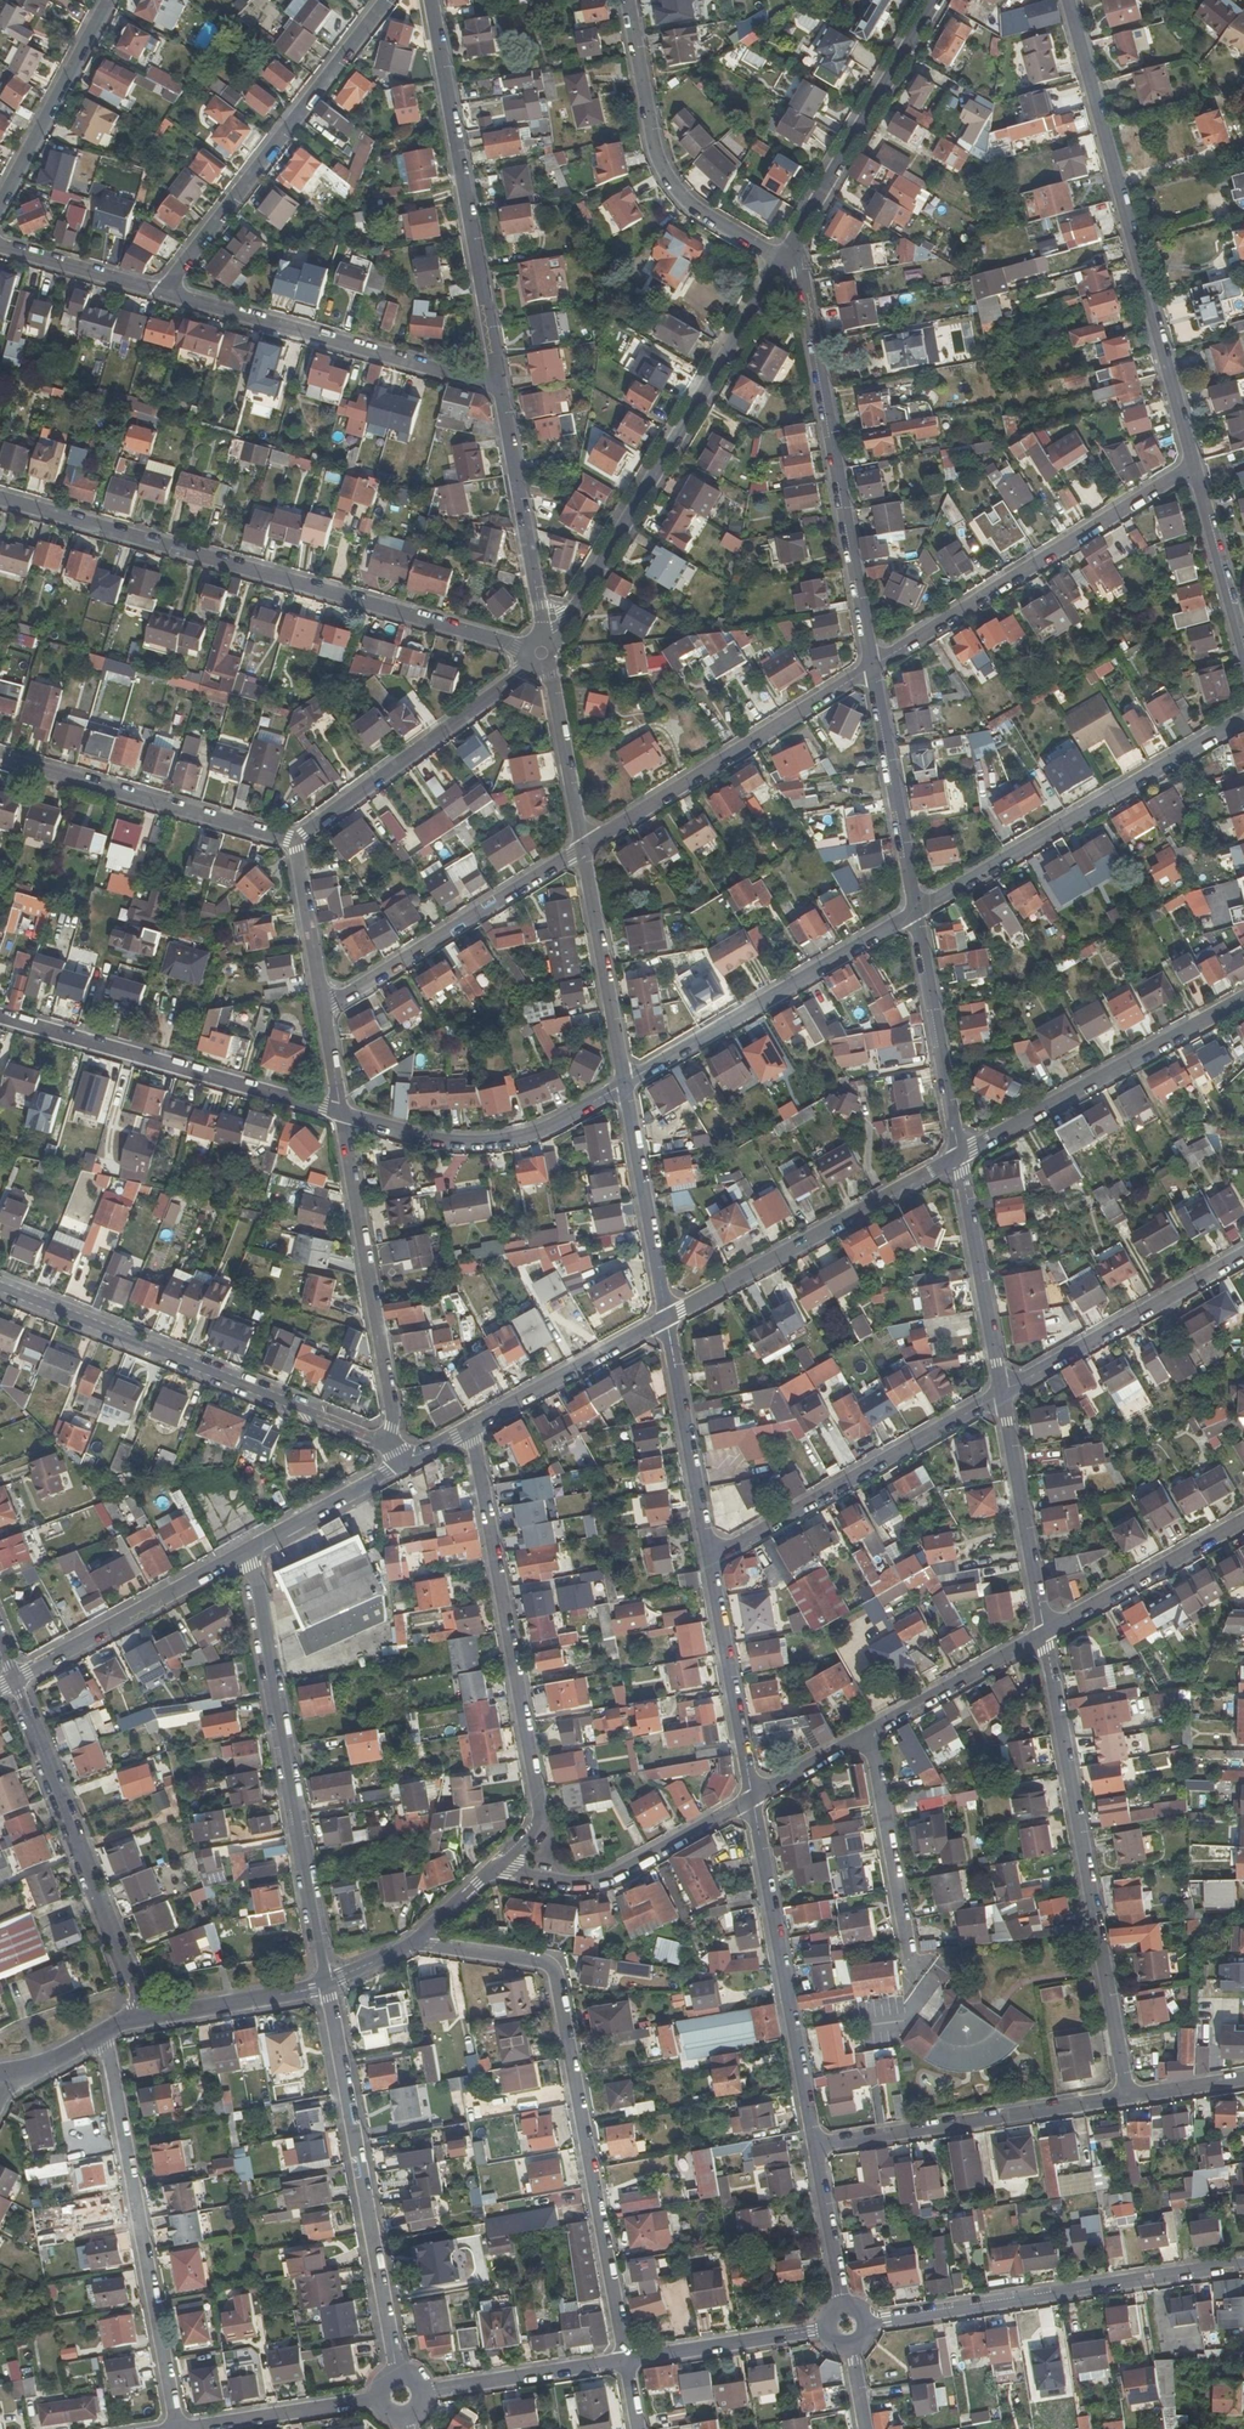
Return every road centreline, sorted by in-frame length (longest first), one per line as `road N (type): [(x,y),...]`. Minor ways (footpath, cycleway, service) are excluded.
road 1 (residential): [(547,654),(0,499)]
road 2 (residential): [(414,1946),(554,1963),(622,2361)]
road 3 (residential): [(1192,466),(1069,0)]
road 4 (residential): [(1128,2097),(1044,1634)]
road 5 (residential): [(470,1428),(541,1822),(499,1868)]
road 6 (residential): [(547,654),(783,260)]
road 7 (residential): [(328,1985),(252,1550)]
road 8 (residential): [(871,666),(802,277),(783,260)]
road 9 (tertiary): [(387,1442),(0,1287)]
road 10 (residential): [(175,2428),(105,2033)]
road 11 (residential): [(395,2374),(328,1985)]
road 12 (residential): [(432,0),(497,385)]
road 13 (residential): [(865,2324),(1243,2263)]
road 14 (residential): [(871,666),(1192,466)]
road 15 (residential): [(918,908),(1243,718)]
road 16 (residential): [(168,293),(387,0)]
road 17 (residential): [(145,2018),(14,1679)]
road 18 (residential): [(0,1014),(341,1111)]
road 19 (residential): [(815,2146),(751,1799)]
road 20 (residential): [(626,1086),(918,908)]
road 21 (residential): [(168,293),(497,385)]
road 22 (residential): [(584,847),(871,666)]
road 23 (residential): [(711,1559),(1005,1390)]
road 24 (residential): [(387,1442),(393,1417),(341,1111)]
road 25 (tertiary): [(667,1320),(959,1155)]
road 26 (residential): [(783,260),(742,241),(675,191),(657,155),(627,0)]
road 27 (tertiary): [(959,1155),(1243,997)]
road 28 (residential): [(815,2146),(1128,2097)]
road 29 (residential): [(294,841),(547,654)]
road 30 (residential): [(324,1010),(584,847)]
road 31 (residential): [(294,841),(0,756)]
road 32 (residential): [(341,1111),(447,1142),(501,1143),(626,1086)]
road 33 (residential): [(783,260),(936,0)]
road 34 (residential): [(499,1868),(602,1881),(751,1799)]
road 35 (residential): [(1005,1390),(1243,1255)]
road 36 (residential): [(497,385),(547,654)]
road 37 (tertiary): [(14,1679),(252,1550)]
road 38 (residential): [(959,1155),(918,908)]
road 39 (residential): [(1044,1634),(1005,1390)]
road 40 (residential): [(918,908),(871,666)]
road 41 (residential): [(751,1799),(711,1559)]
road 42 (residential): [(711,1559),(667,1320)]
road 43 (residential): [(584,847),(626,1086)]
road 44 (residential): [(1005,1390),(959,1155)]
road 45 (residential): [(626,1086),(667,1320)]
road 46 (residential): [(107,0),(0,212)]
road 47 (residential): [(1044,1634),(1243,1523)]
road 48 (tertiary): [(470,1428),(667,1320)]
road 49 (residential): [(870,1732),(909,1953)]
road 50 (residential): [(622,2361),(826,2330)]
road 51 (residential): [(622,2361),(421,2390)]
road 52 (residential): [(870,1732),(1044,1634)]
road 53 (residential): [(547,654),(584,847)]
road 54 (residential): [(1243,654),(1192,466)]
road 55 (residential): [(379,2398),(187,2428)]
road 56 (residential): [(145,2018),(328,1985)]
road 57 (tertiary): [(252,1550),(406,1459)]
road 58 (residential): [(0,243),(168,293)]
road 59 (residential): [(324,1010),(294,841)]
road 60 (residential): [(845,2305),(815,2146)]
road 61 (residential): [(751,1799),(870,1732)]

